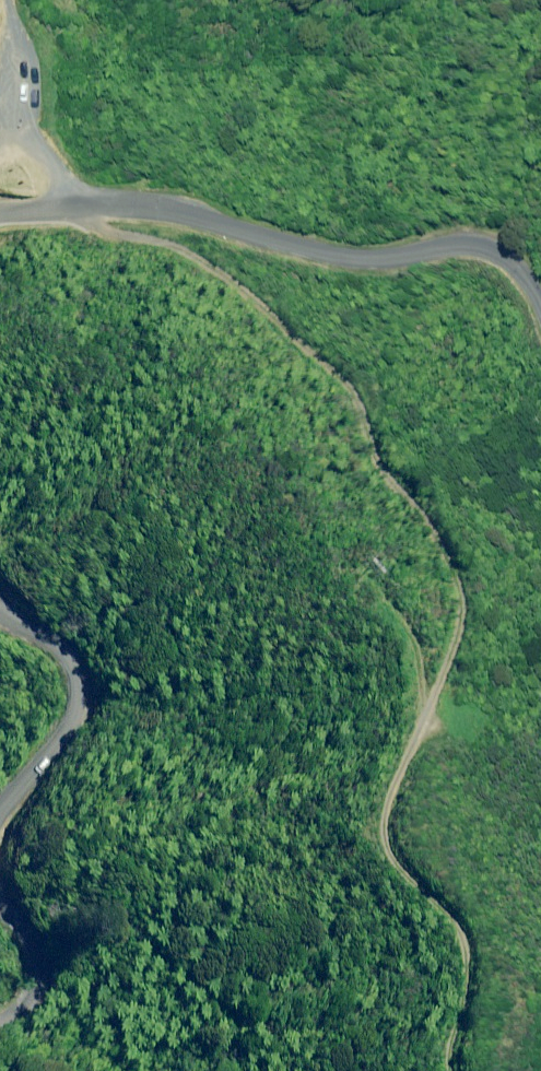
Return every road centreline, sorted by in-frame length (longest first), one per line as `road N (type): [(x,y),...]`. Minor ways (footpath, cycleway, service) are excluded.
road 1 (unclassified): [(0,214),(80,205),(378,252),(486,250),(527,277),(540,305)]
road 2 (unclassified): [(0,809),(73,721),(74,688),(60,646),(0,611)]
road 3 (track): [(16,0),(24,132),(80,205)]
road 4 (unclassified): [(0,1015),(34,963),(0,911)]

